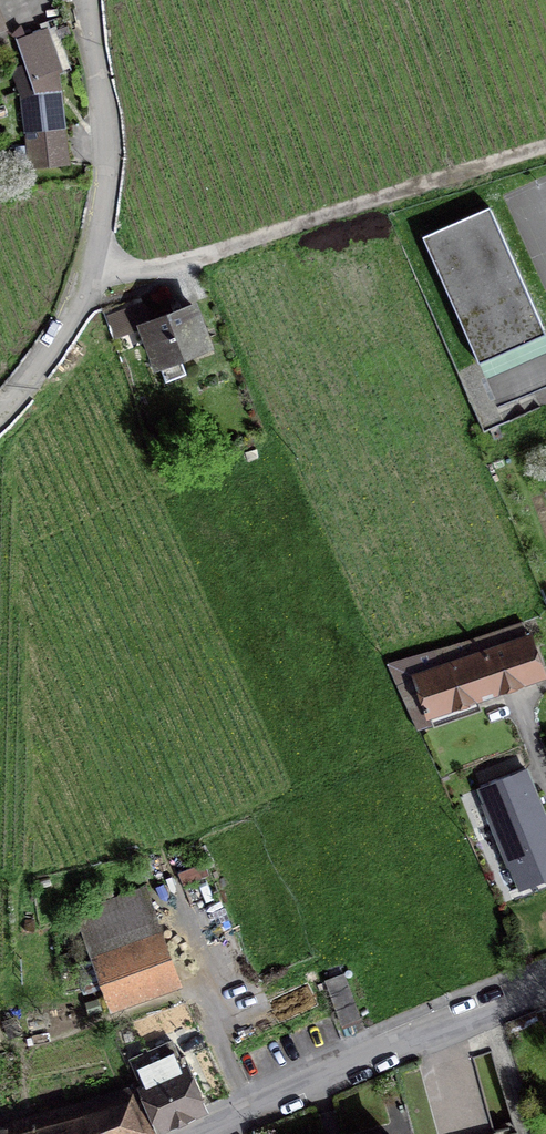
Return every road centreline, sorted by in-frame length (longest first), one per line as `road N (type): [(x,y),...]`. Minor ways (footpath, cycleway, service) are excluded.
road 1 (track): [(99,278),(172,269),(545,147)]
road 2 (residential): [(0,402),(99,278),(108,140),(87,0)]
road 3 (residential): [(199,1133),(545,984)]

